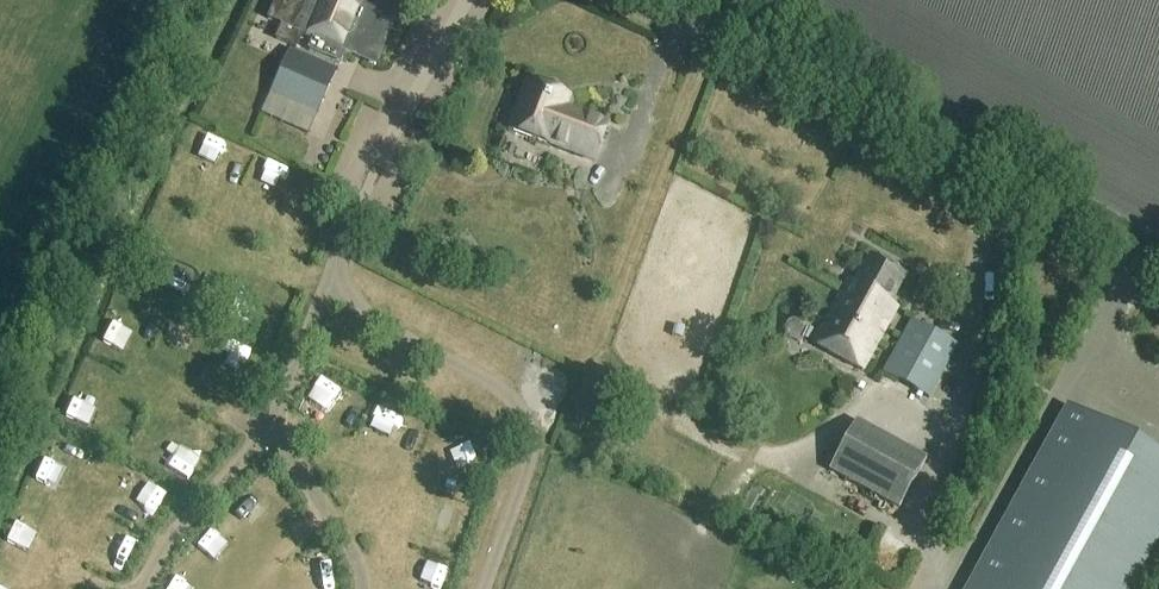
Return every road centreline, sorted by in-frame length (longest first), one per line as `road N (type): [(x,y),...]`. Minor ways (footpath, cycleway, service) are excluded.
road 1 (tertiary): [(1158,270),(668,0)]

